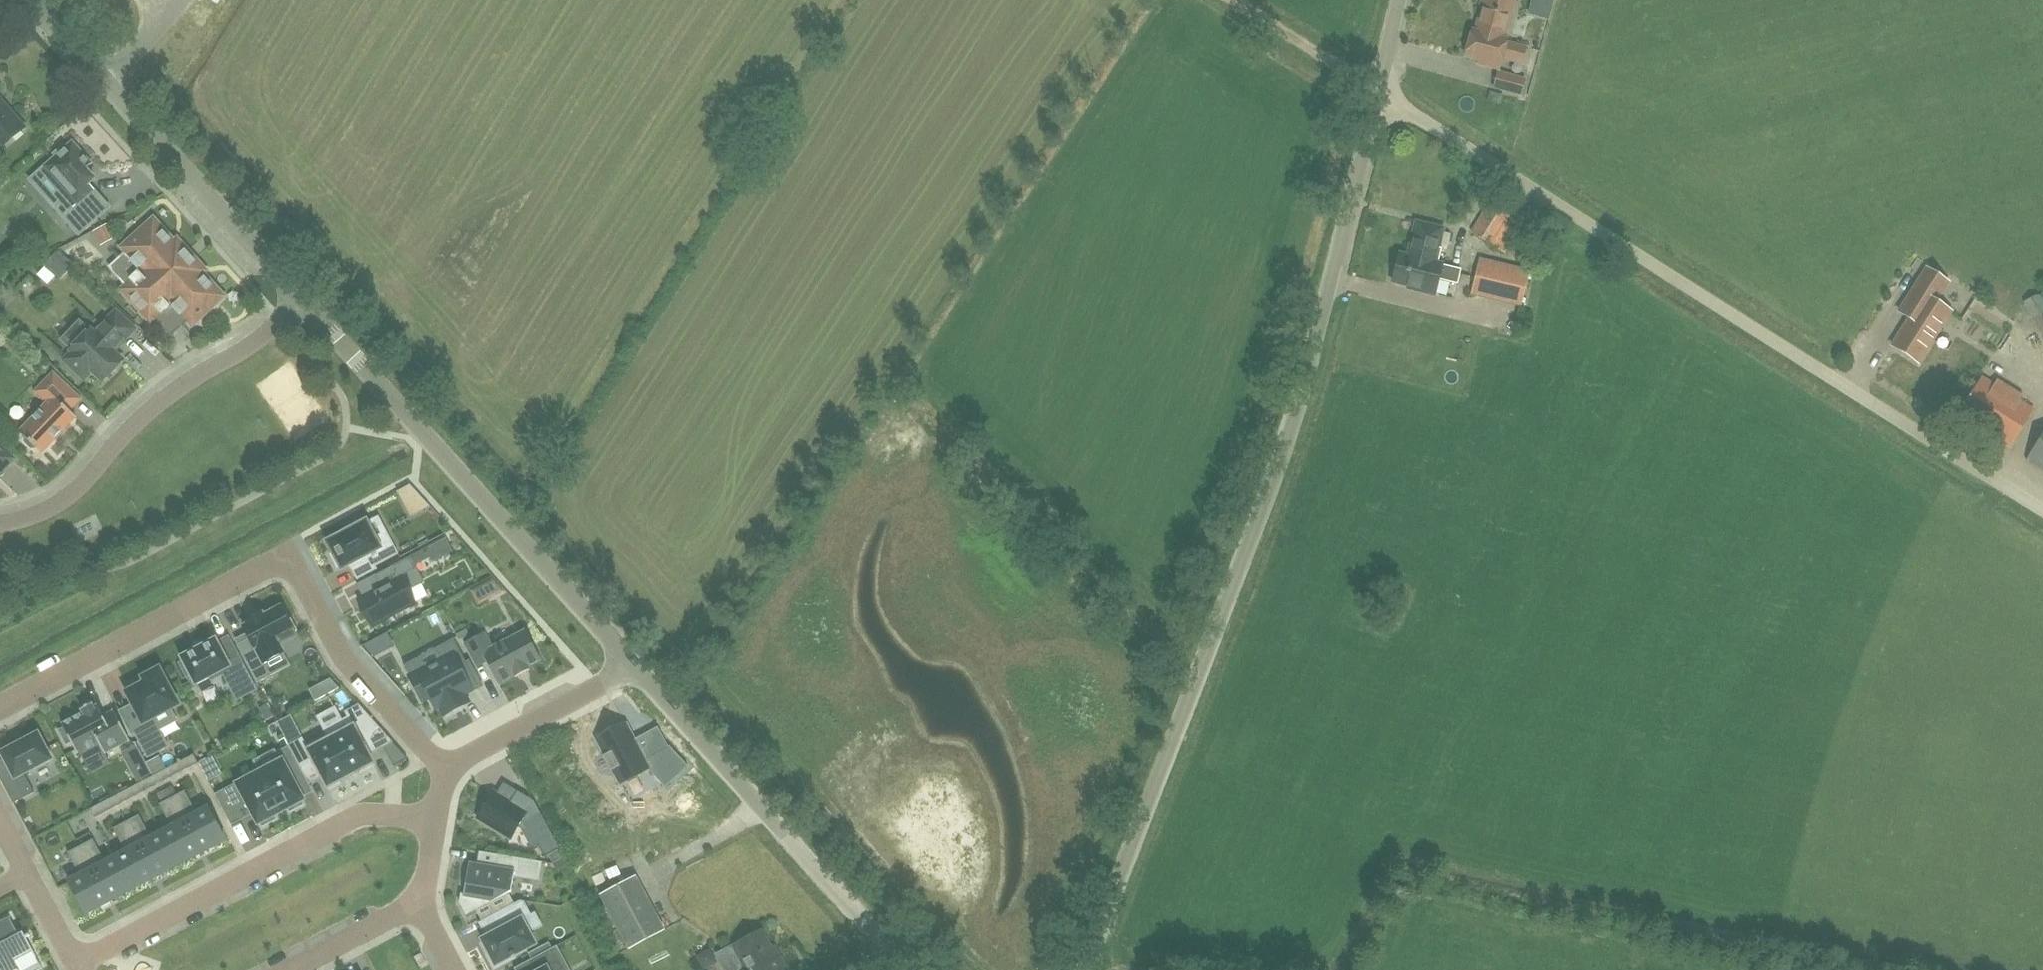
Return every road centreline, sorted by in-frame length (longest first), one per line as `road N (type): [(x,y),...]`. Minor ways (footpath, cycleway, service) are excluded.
road 1 (unclassified): [(1087,969),(1268,498),(1309,375),(1381,94)]
road 2 (unclassified): [(2042,506),(1381,94)]
road 3 (residential): [(445,770),(346,664),(316,596),(293,567),(0,713)]
road 4 (unclassified): [(625,664),(299,307)]
road 5 (unclassified): [(915,969),(760,817),(625,664)]
road 6 (residential): [(437,819),(350,820),(79,966)]
road 7 (residential): [(299,307),(148,412),(87,484),(56,506),(0,525)]
road 8 (unclassified): [(299,307),(104,89)]
road 9 (residential): [(625,664),(445,770)]
road 10 (track): [(1230,0),(1381,94)]
road 11 (residential): [(422,900),(292,969)]

